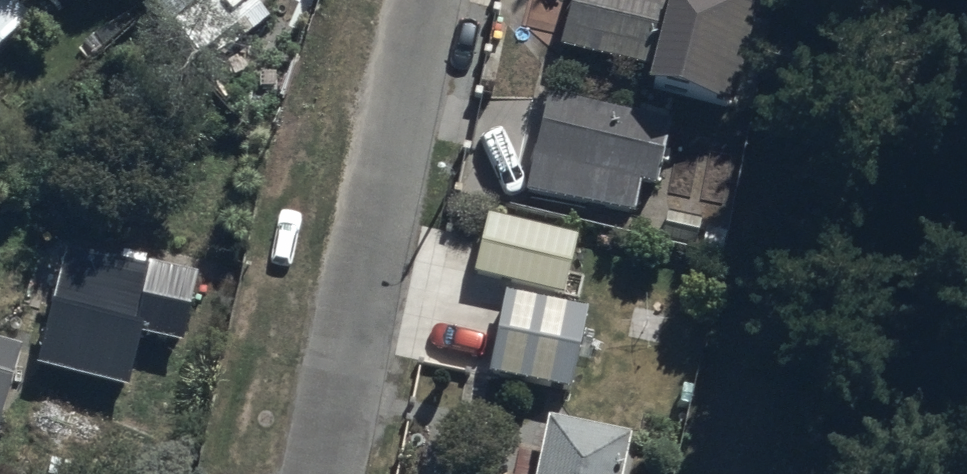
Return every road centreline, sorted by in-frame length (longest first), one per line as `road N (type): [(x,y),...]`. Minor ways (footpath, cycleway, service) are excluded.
road 1 (residential): [(323,473),(426,0)]

